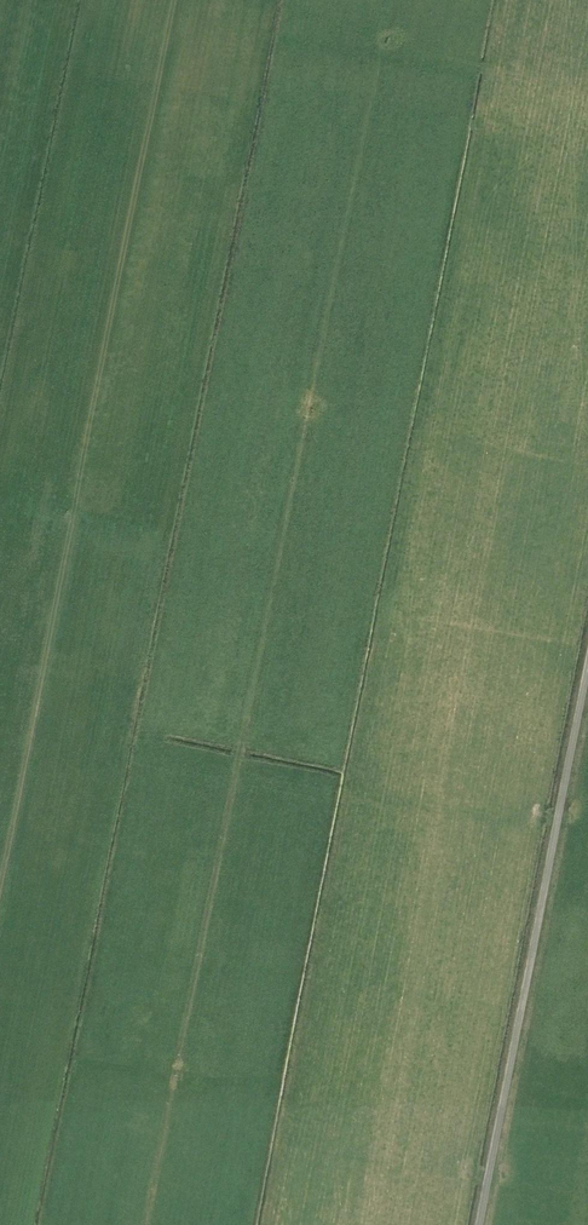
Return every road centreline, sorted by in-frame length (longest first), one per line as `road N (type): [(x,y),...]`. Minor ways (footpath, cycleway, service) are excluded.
road 1 (track): [(478,1224),(587,658)]

